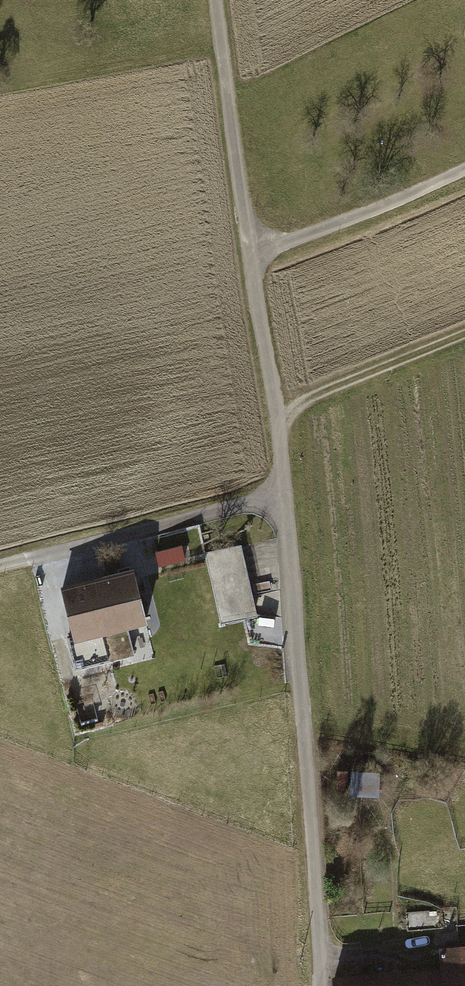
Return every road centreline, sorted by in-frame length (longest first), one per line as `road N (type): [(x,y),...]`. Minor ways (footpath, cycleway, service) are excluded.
road 1 (track): [(0,571),(284,500),(218,0)]
road 2 (residential): [(326,985),(284,500)]
road 3 (track): [(252,252),(464,165)]
road 4 (track): [(275,419),(464,337)]

